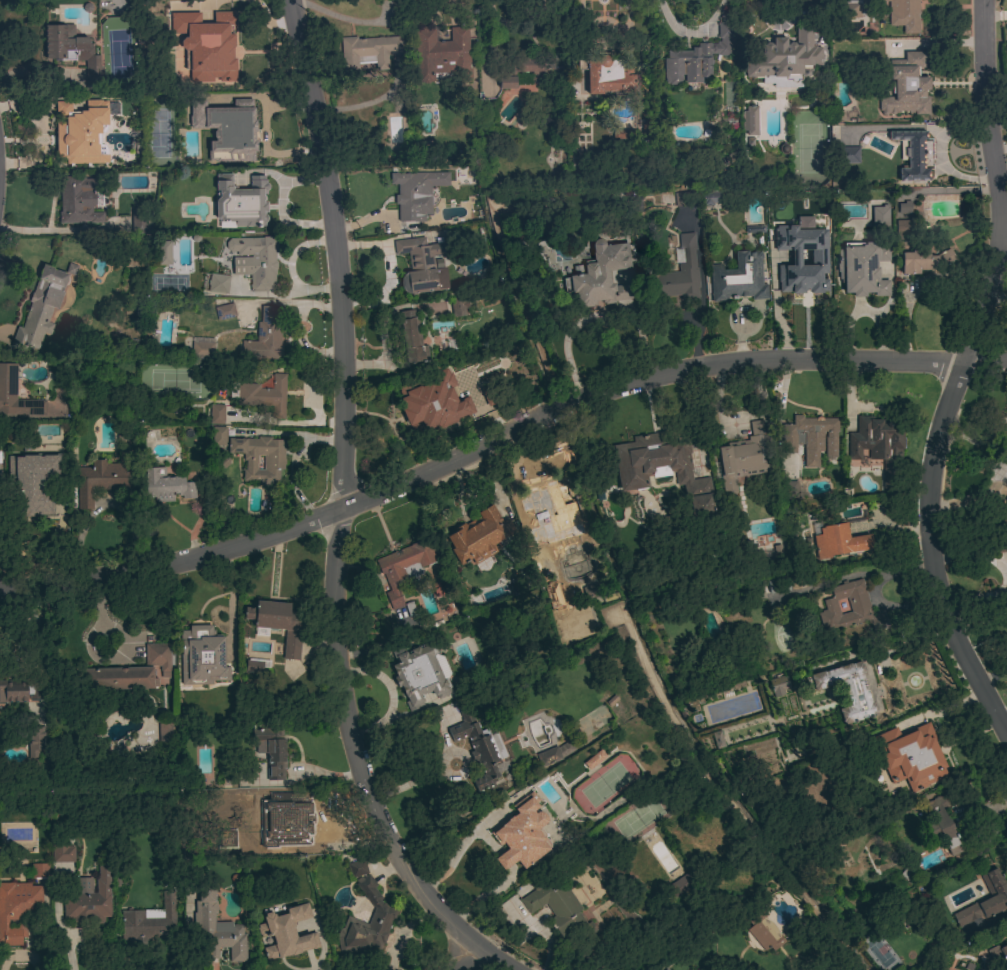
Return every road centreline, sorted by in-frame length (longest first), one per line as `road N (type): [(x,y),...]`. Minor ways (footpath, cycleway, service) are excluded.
road 1 (residential): [(1006,365),(793,359),(633,380),(349,505),(187,561),(0,590)]
road 2 (residential): [(513,969),(473,944),(413,885),(362,783),(342,706),(336,558),(349,505),(339,282),(290,0)]
road 3 (residential): [(1006,733),(945,613),(926,503),(935,446),(991,288),(1000,235),(983,0)]

